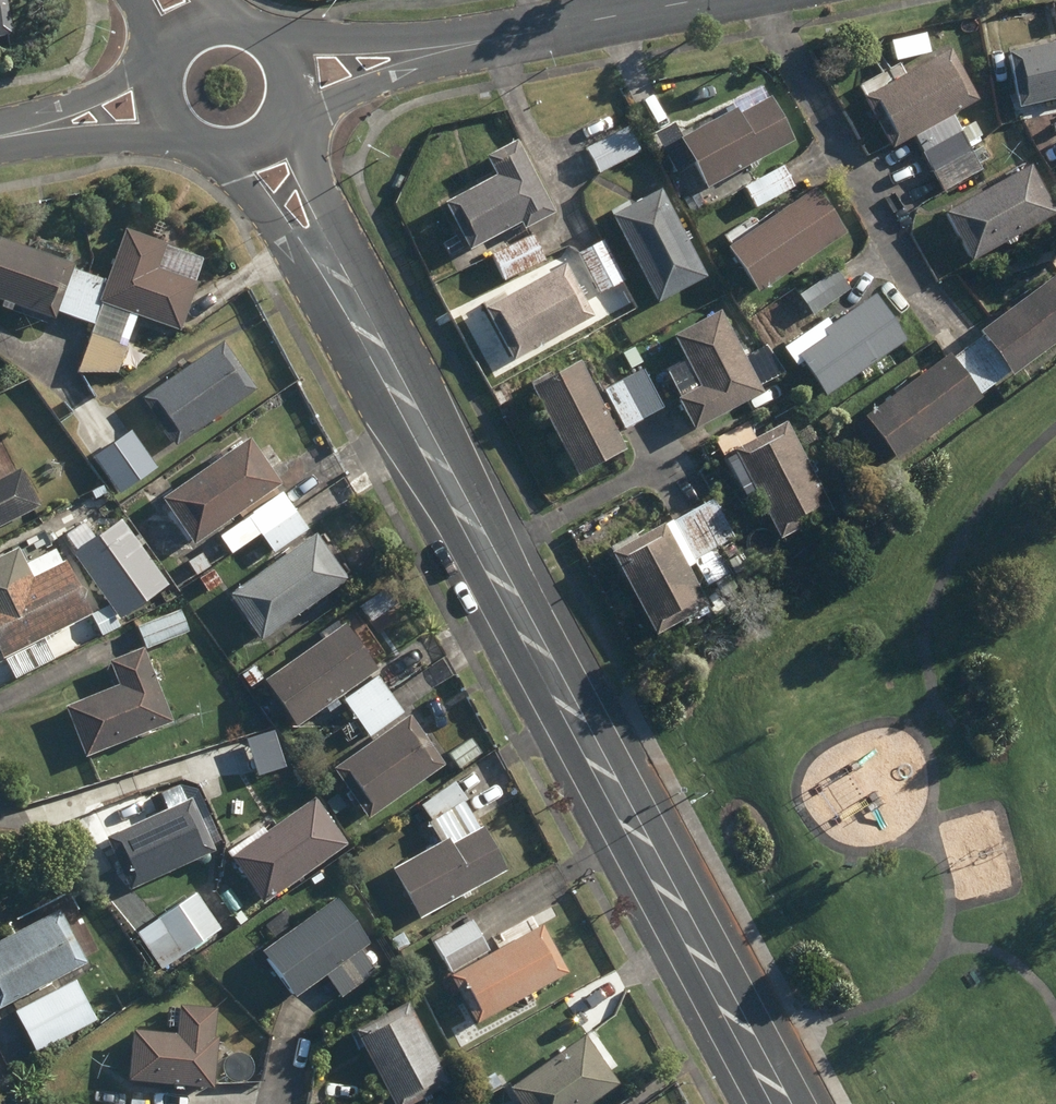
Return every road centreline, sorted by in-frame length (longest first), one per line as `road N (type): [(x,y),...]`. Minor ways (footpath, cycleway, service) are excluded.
road 1 (tertiary): [(786,1103),(325,274)]
road 2 (tertiary): [(465,45),(697,0)]
road 3 (tertiary): [(280,37),(465,45)]
road 4 (tertiary): [(465,45),(327,109),(297,103)]
road 5 (tertiary): [(0,137),(155,62)]
road 6 (tertiary): [(168,135),(0,140)]
road 7 (tertiary): [(289,124),(315,175),(325,274)]
road 8 (tertiary): [(325,274),(257,209),(221,160)]

